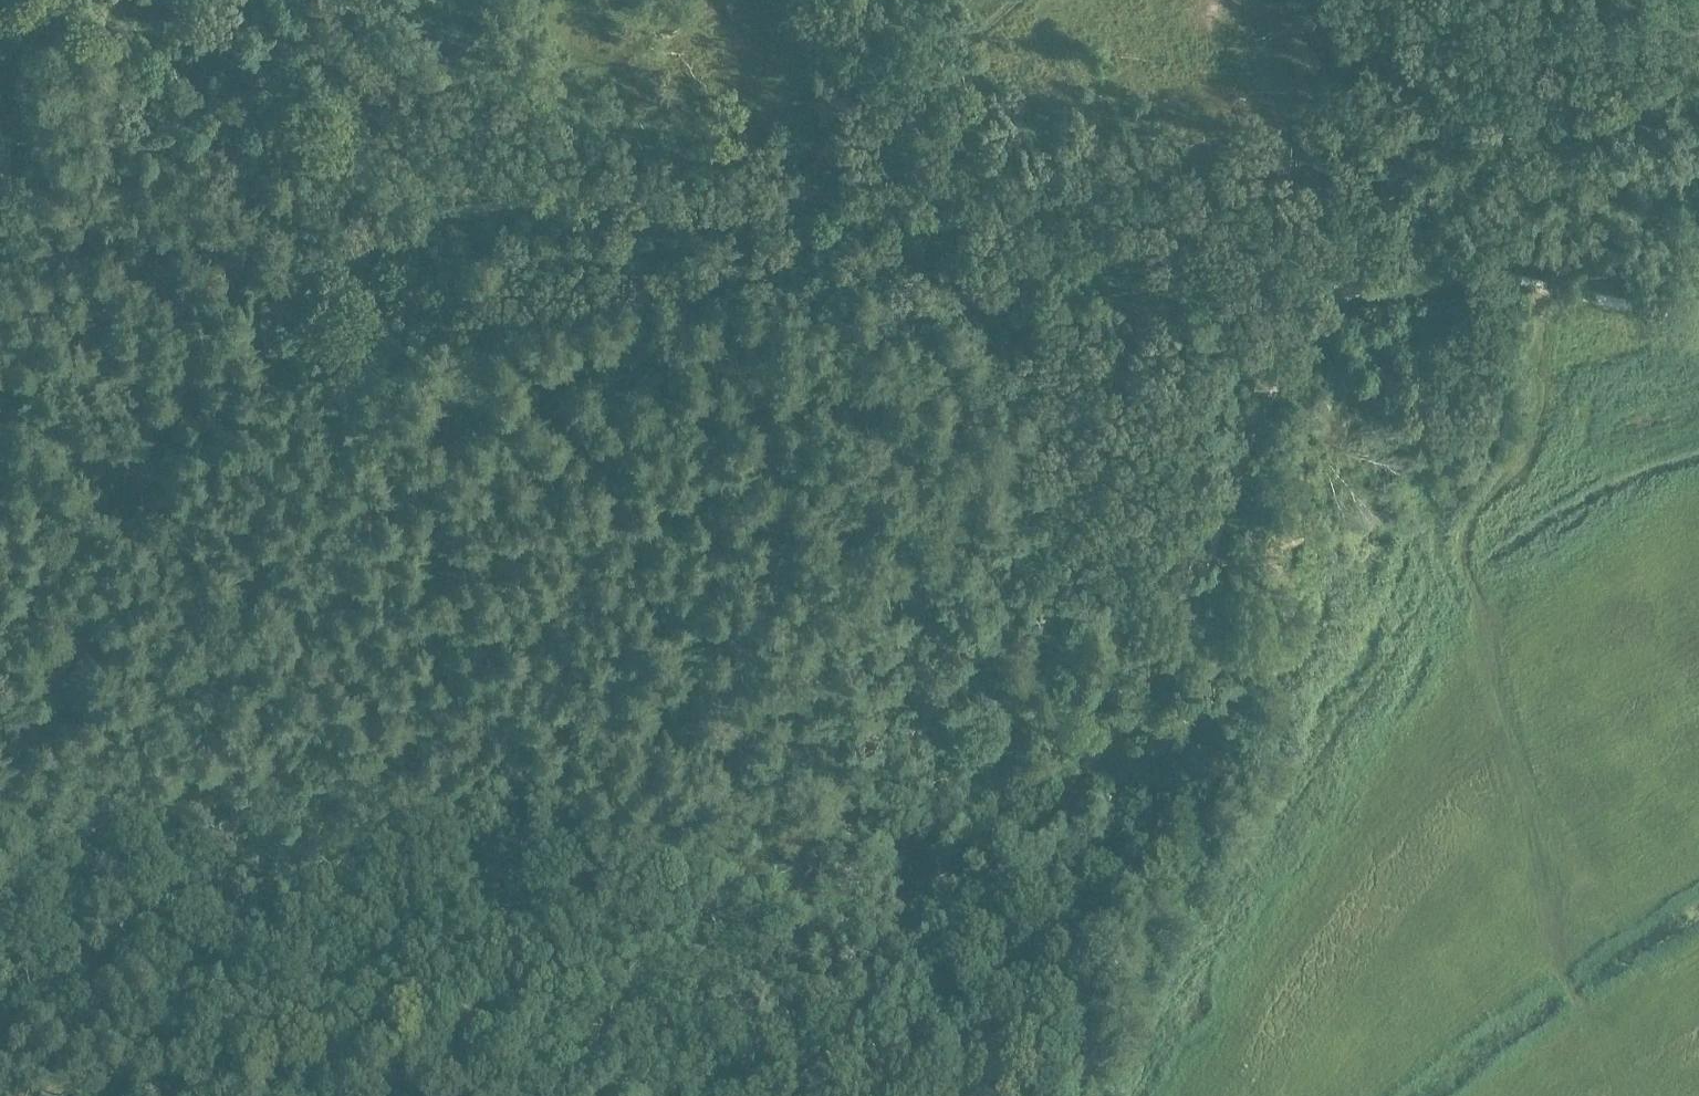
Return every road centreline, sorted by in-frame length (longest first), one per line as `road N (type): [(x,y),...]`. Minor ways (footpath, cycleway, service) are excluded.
road 1 (track): [(1314,322),(1263,416),(1188,607),(1028,863),(780,1095)]
road 2 (track): [(776,197),(527,203),(336,227),(184,220),(0,239)]
road 3 (track): [(1009,0),(776,197)]

